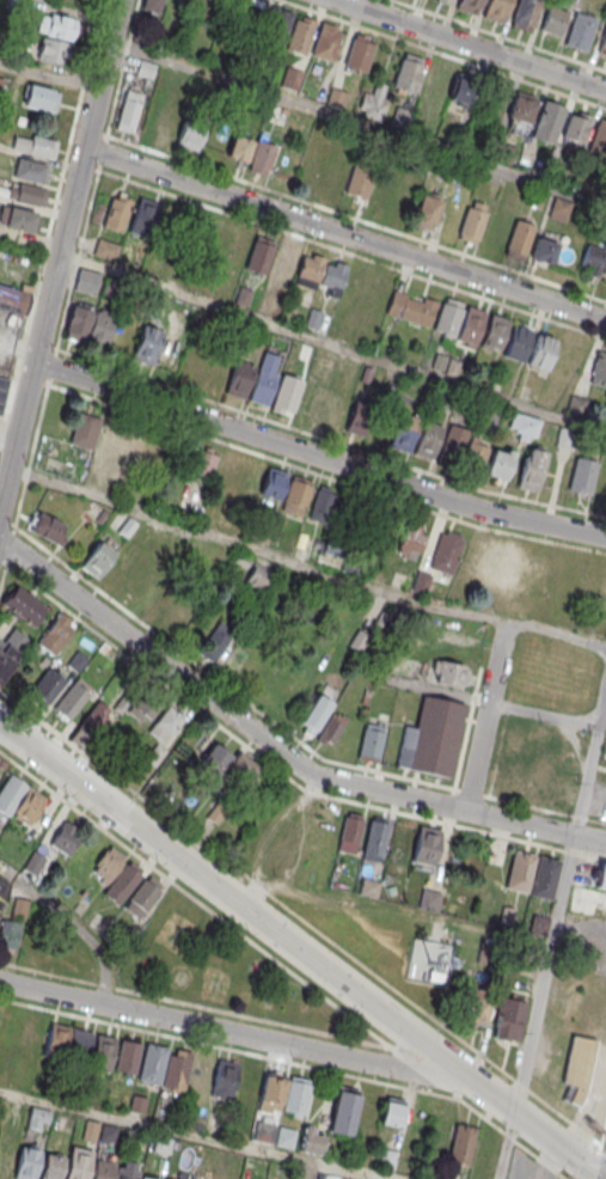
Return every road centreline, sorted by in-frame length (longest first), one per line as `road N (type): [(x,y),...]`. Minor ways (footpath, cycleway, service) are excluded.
road 1 (tertiary): [(600,1178),(0,723)]
road 2 (residential): [(0,540),(310,775),(605,844)]
road 3 (residential): [(605,534),(482,511),(33,361)]
road 4 (residential): [(85,148),(605,320)]
road 5 (residential): [(121,0),(0,504)]
road 6 (residential): [(0,984),(479,1087)]
road 7 (residential): [(605,89),(336,0)]
road 8 (residential): [(465,812),(506,623)]

